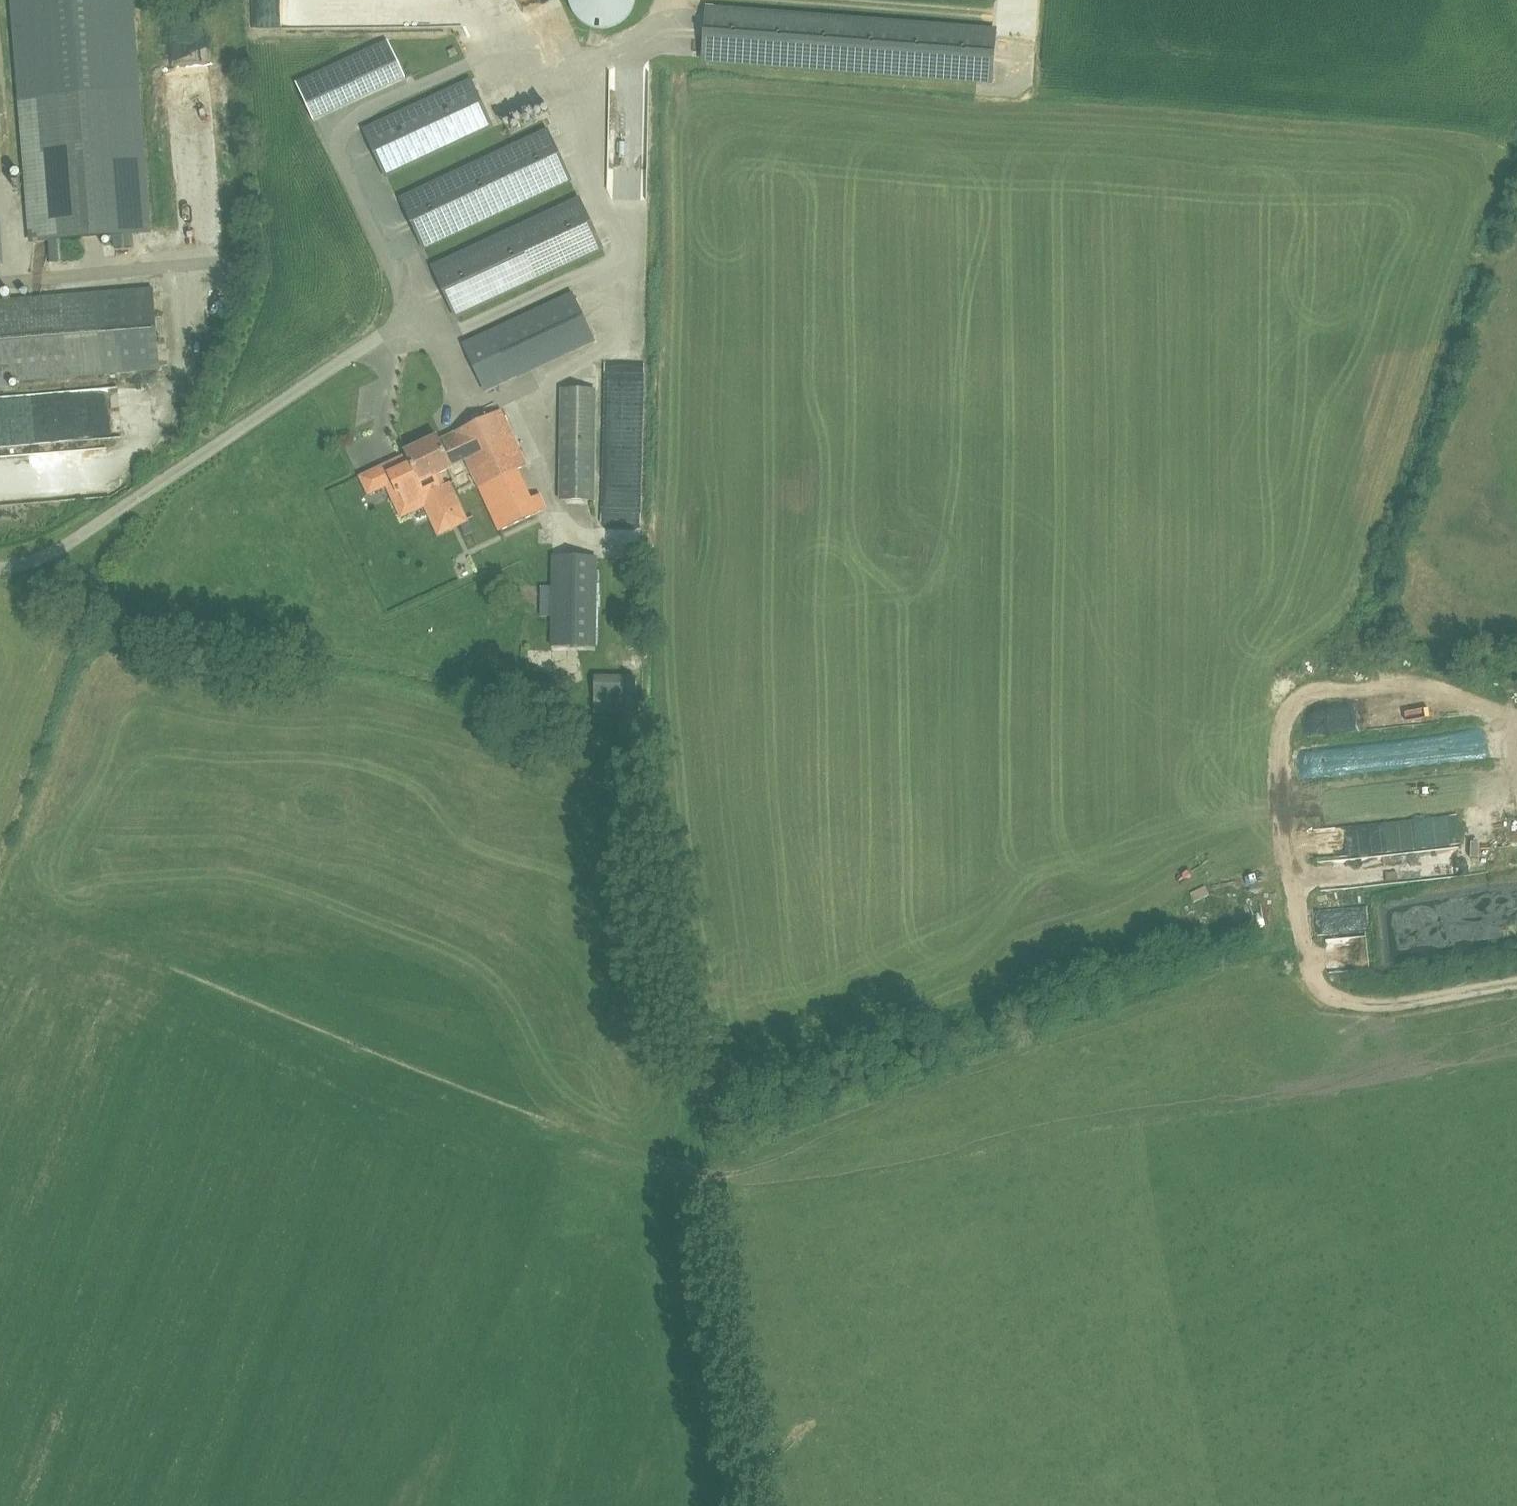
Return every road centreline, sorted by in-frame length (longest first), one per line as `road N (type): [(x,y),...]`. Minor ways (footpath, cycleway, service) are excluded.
road 1 (unclassified): [(0,567),(44,557),(378,329)]

